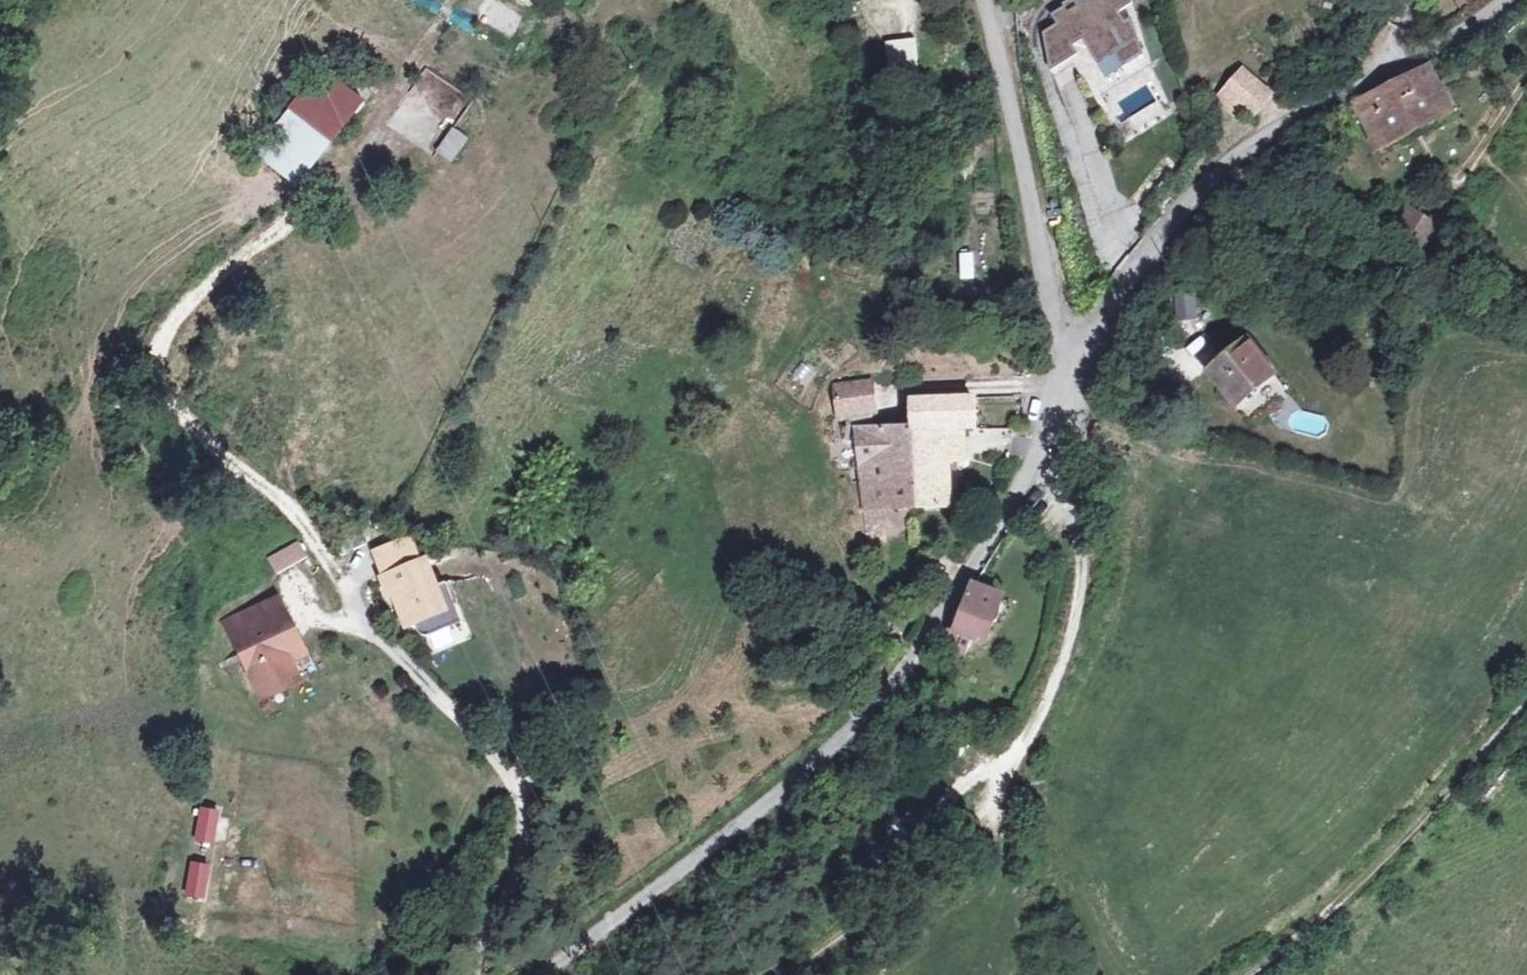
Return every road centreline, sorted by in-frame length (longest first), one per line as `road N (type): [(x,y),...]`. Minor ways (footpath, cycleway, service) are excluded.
road 1 (unclassified): [(540,974),(849,732),(979,564),(1035,472),(1076,367)]
road 2 (track): [(784,974),(974,826),(1033,730),(1059,674),(1084,572),(1074,515),(1035,472)]
road 3 (unclassified): [(1076,367),(1129,277),(1223,171),(1311,107),(1466,30),(1507,0)]
road 4 (unclassified): [(471,974),(474,950),(524,853),(521,797),(471,723),(354,609)]
road 5 (track): [(1526,697),(1335,909),(1246,974)]
road 6 (unclassified): [(1076,367),(1050,296),(984,0)]
road 7 (track): [(354,609),(291,516),(159,391)]
road 8 (track): [(305,208),(457,0)]

